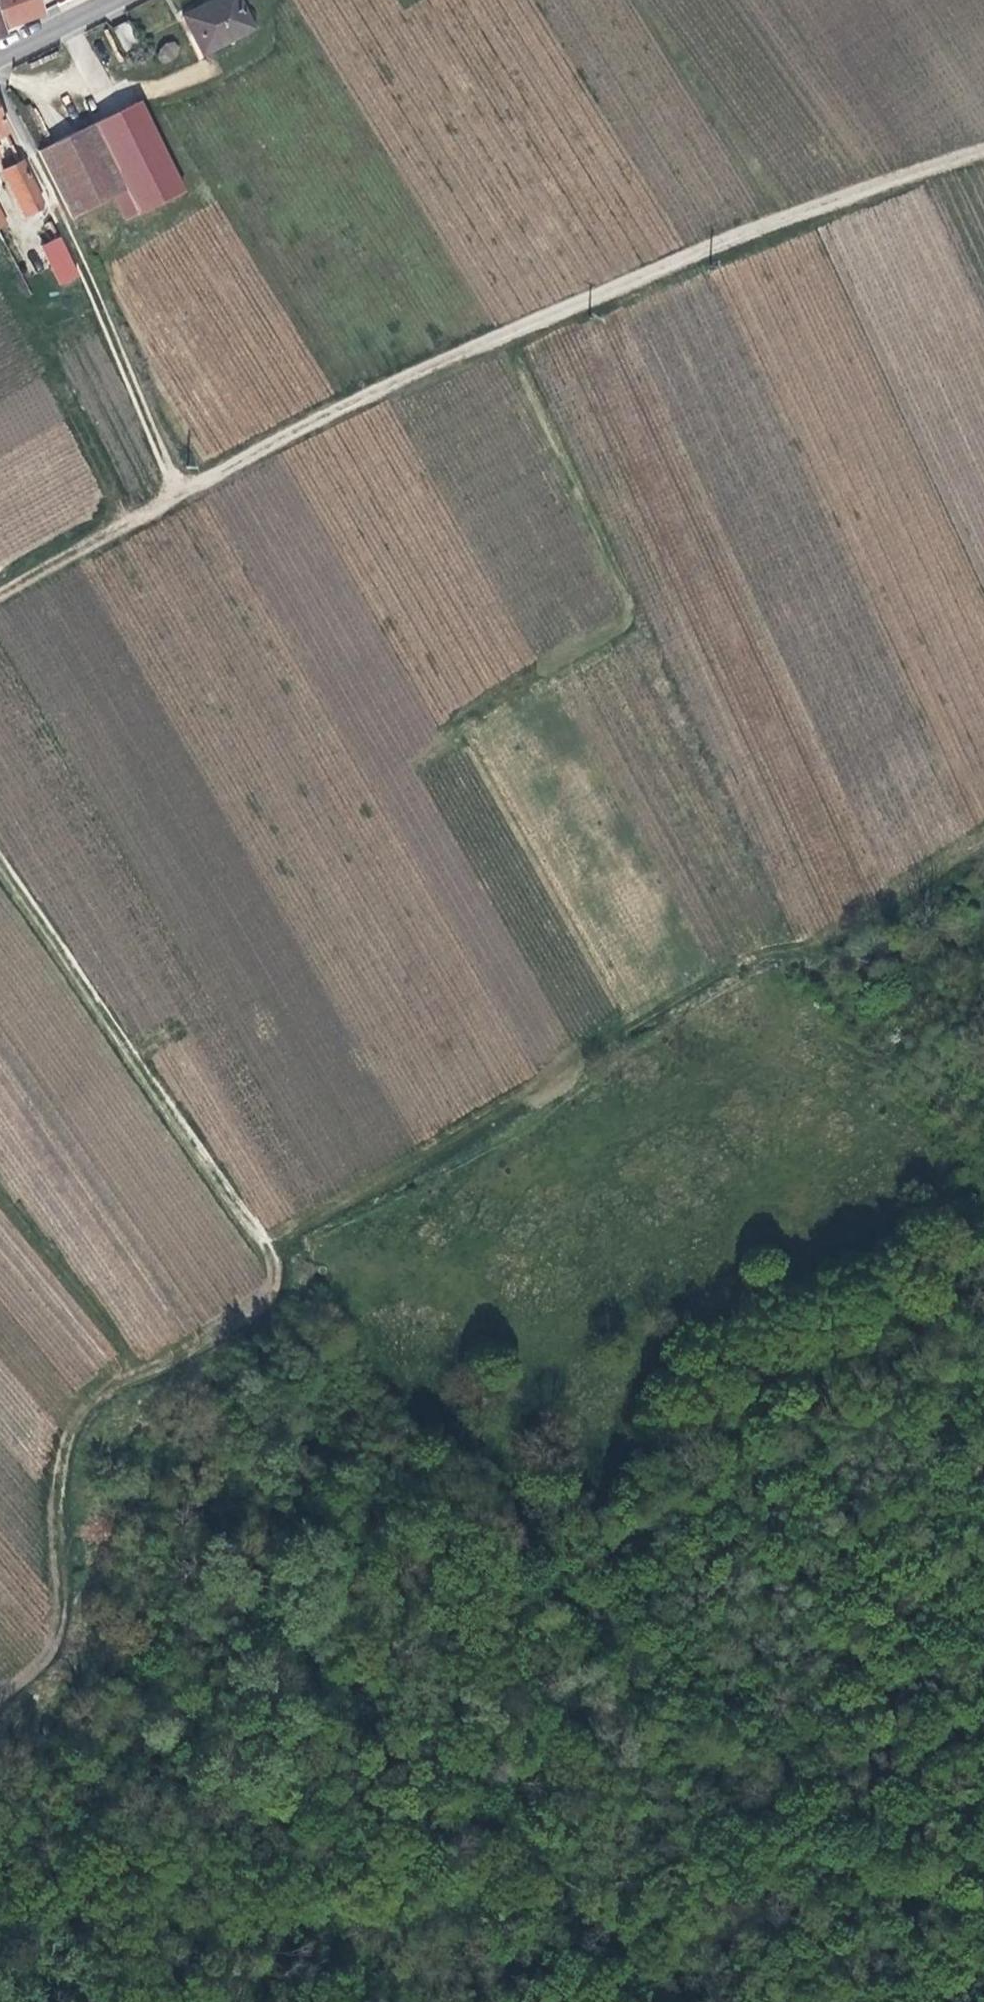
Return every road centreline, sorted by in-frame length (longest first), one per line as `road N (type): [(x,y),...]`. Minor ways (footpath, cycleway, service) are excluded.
road 1 (track): [(0,838),(276,1242),(758,947),(842,933),(983,843)]
road 2 (track): [(983,154),(497,339),(0,598)]
road 3 (track): [(0,1690),(31,1670),(55,1619),(58,1467),(69,1442),(120,1388),(273,1285),(276,1242)]
road 4 (track): [(0,88),(191,492)]
road 5 (unclassified): [(112,0),(0,58)]

